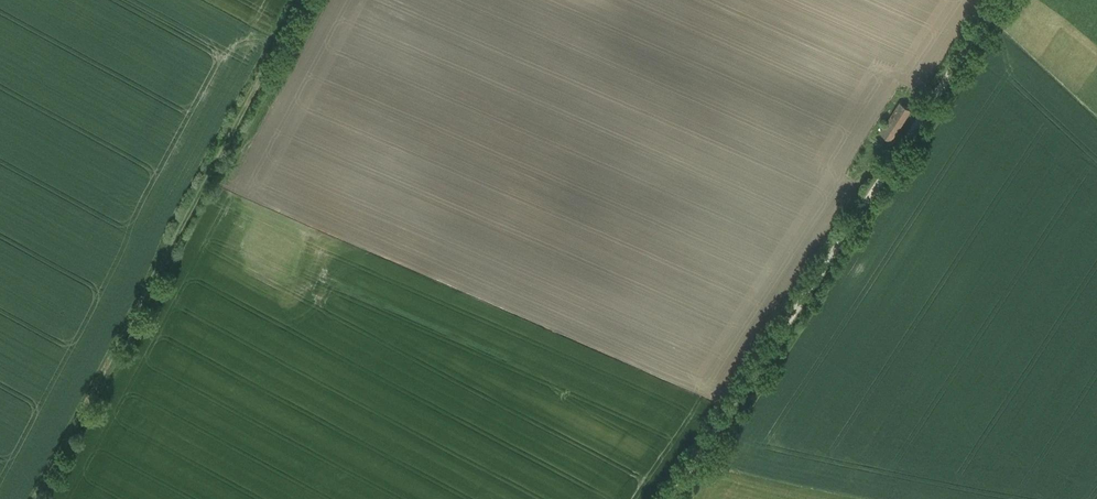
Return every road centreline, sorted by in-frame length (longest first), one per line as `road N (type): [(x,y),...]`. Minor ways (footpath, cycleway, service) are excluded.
road 1 (track): [(671,498),(997,0)]
road 2 (track): [(36,498),(305,0)]

